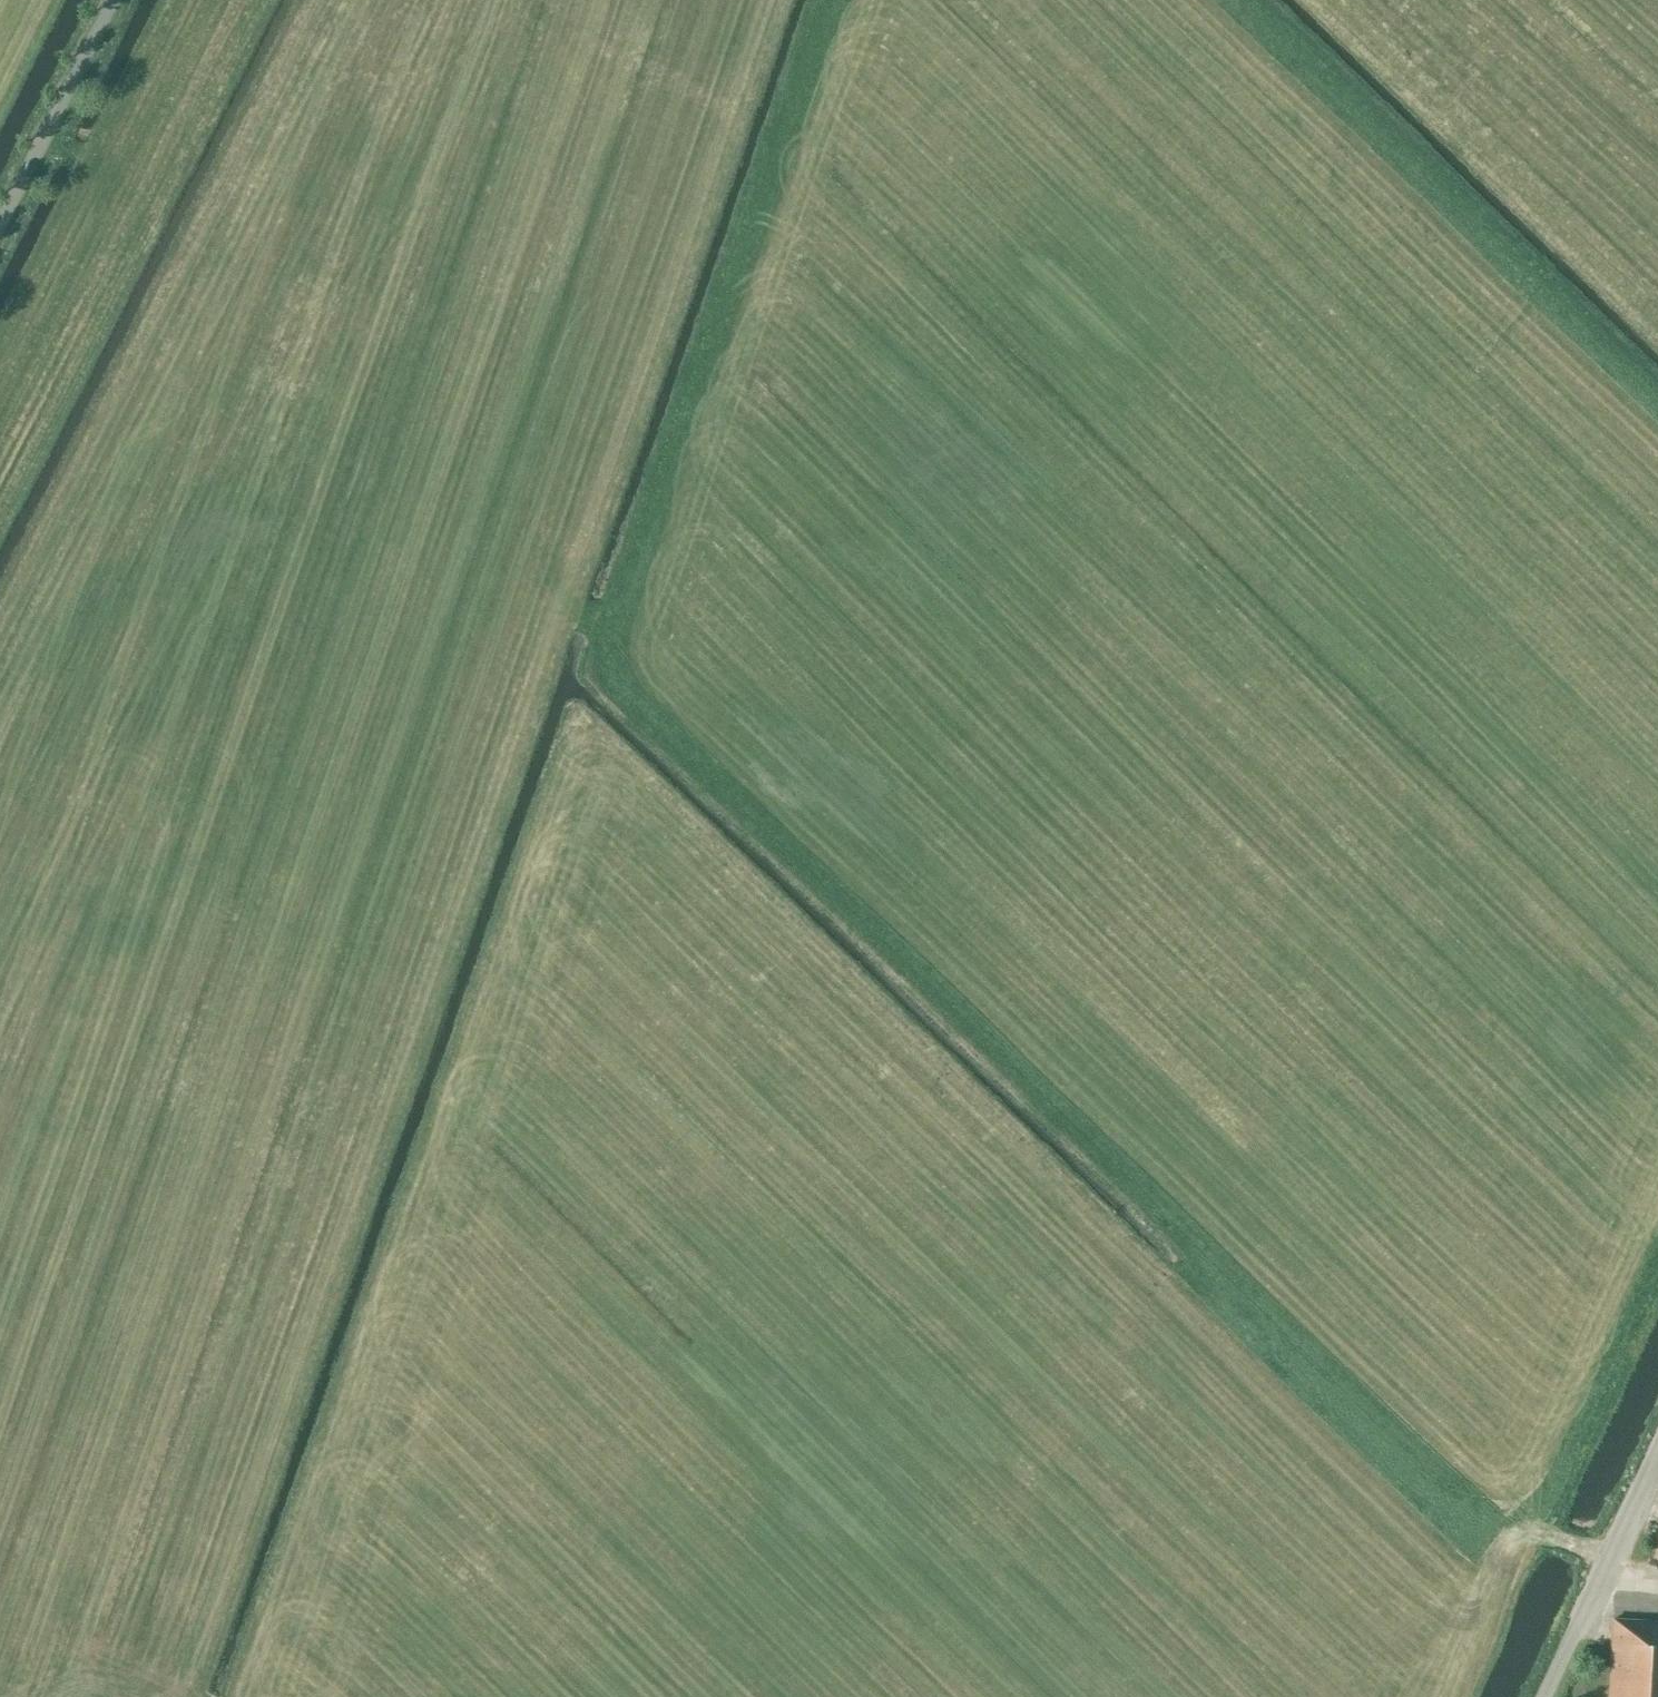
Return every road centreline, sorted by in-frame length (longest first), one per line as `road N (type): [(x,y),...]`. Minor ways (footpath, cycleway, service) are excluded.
road 1 (unclassified): [(1545,1696),(1657,1452)]
road 2 (unclassified): [(0,221),(112,0)]

